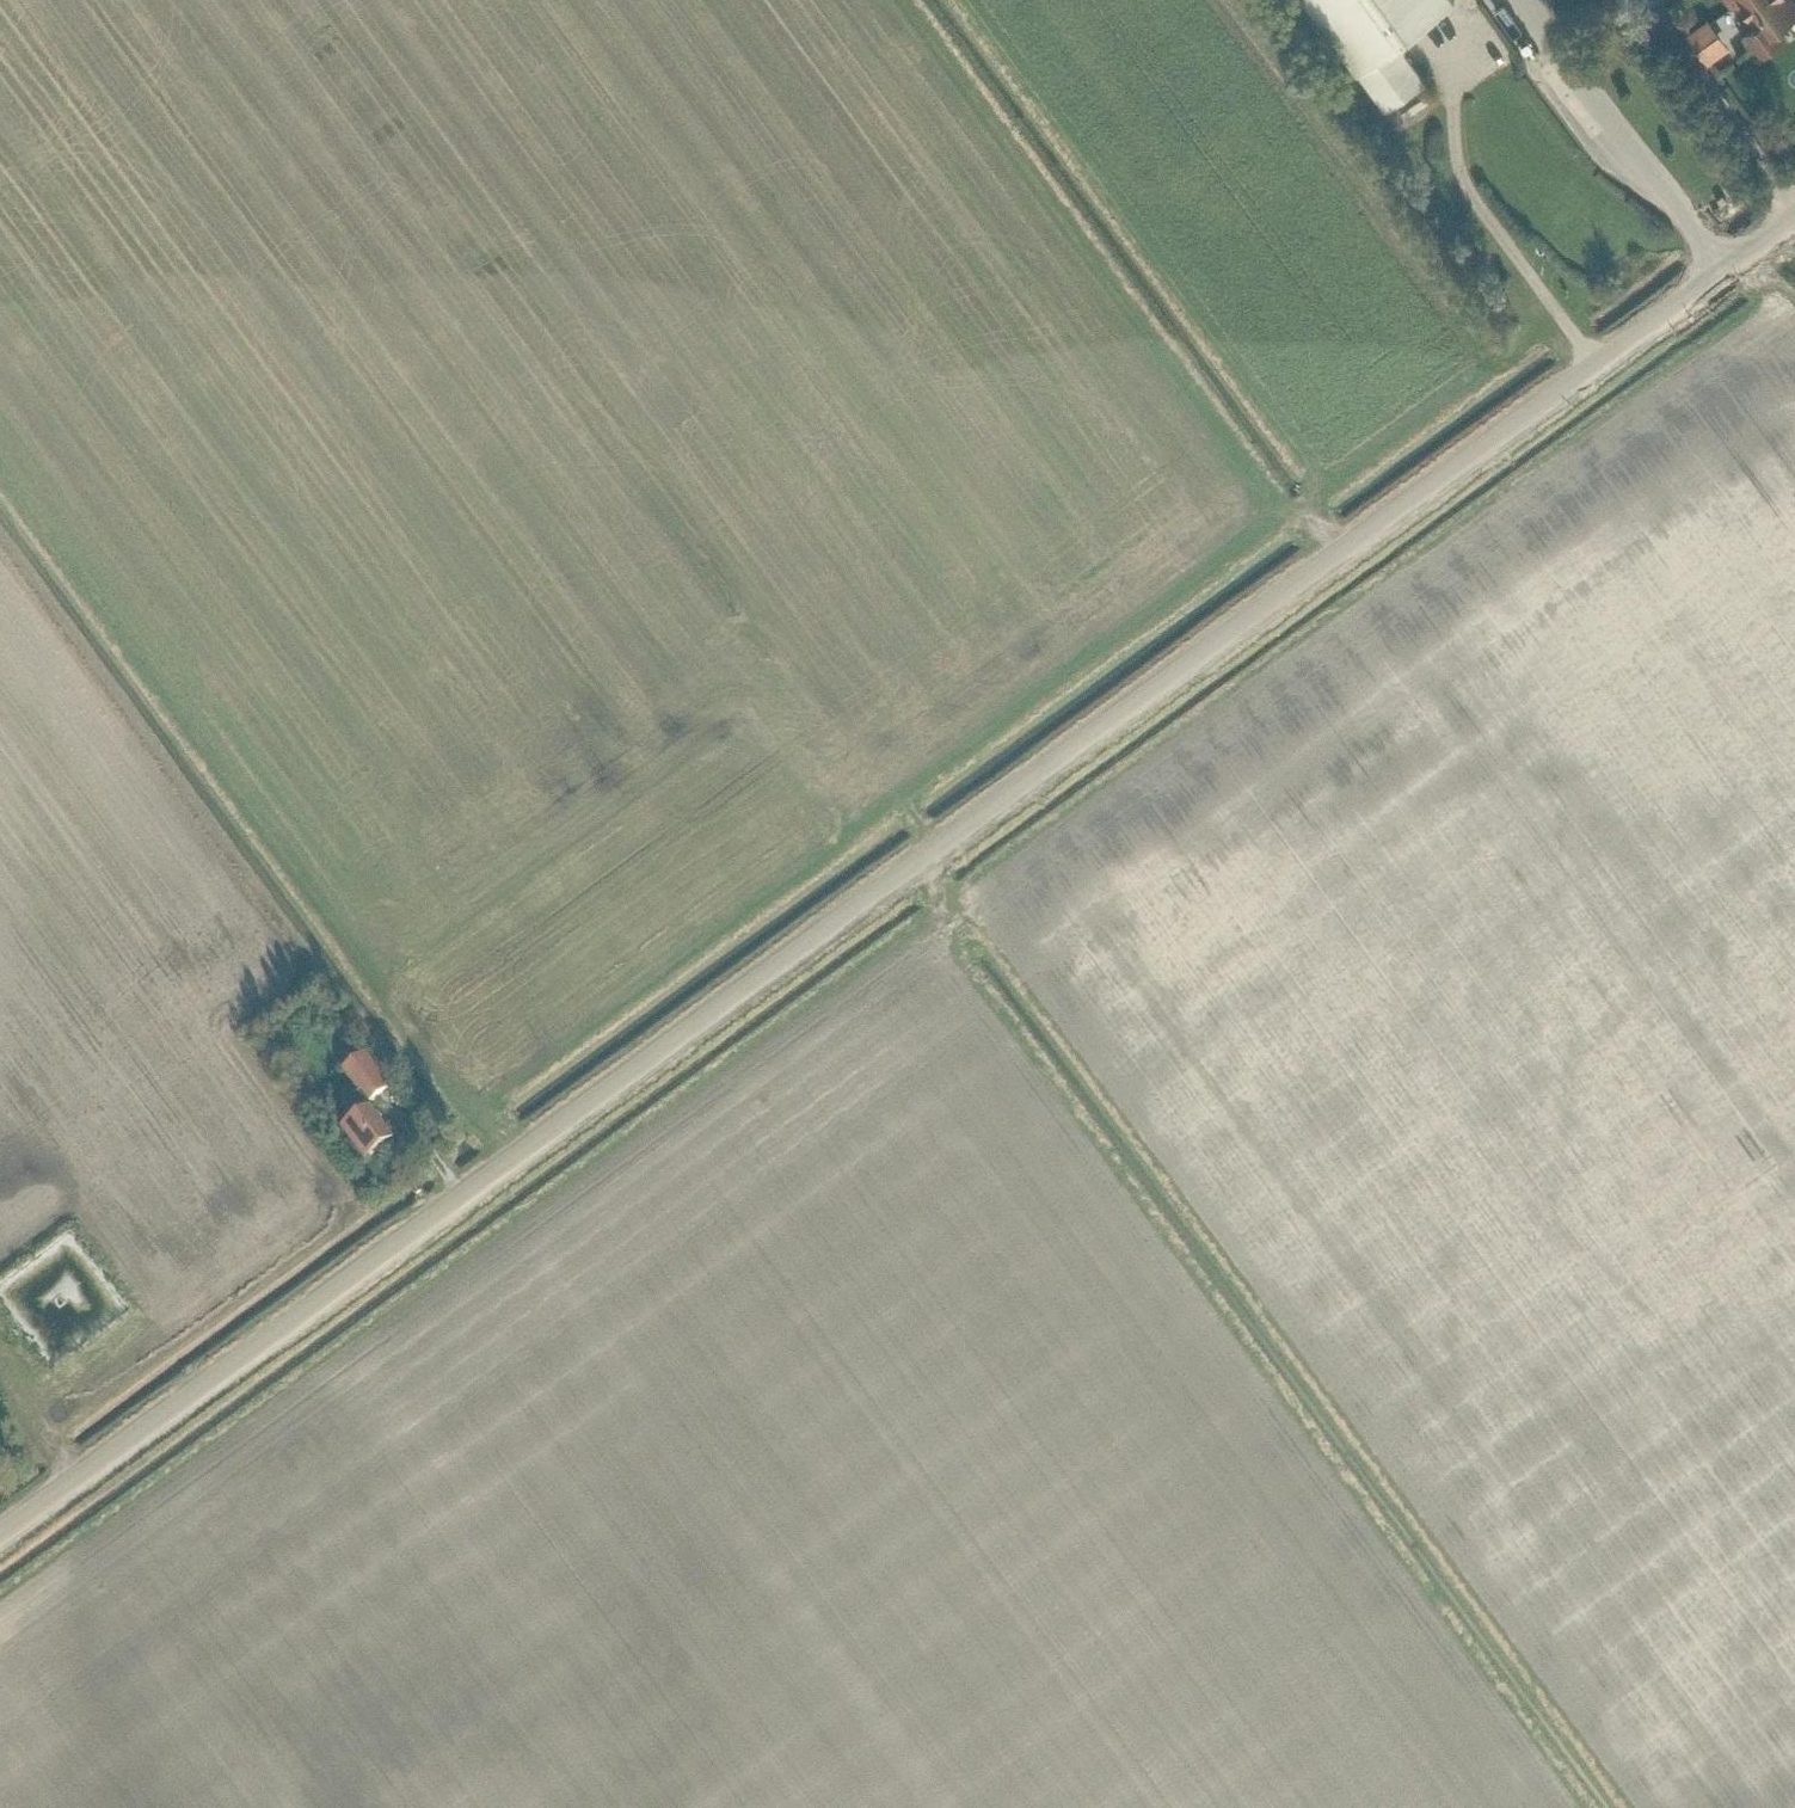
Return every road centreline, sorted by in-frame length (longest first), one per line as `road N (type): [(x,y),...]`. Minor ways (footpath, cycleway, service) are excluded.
road 1 (unclassified): [(0,1534),(1794,217)]

